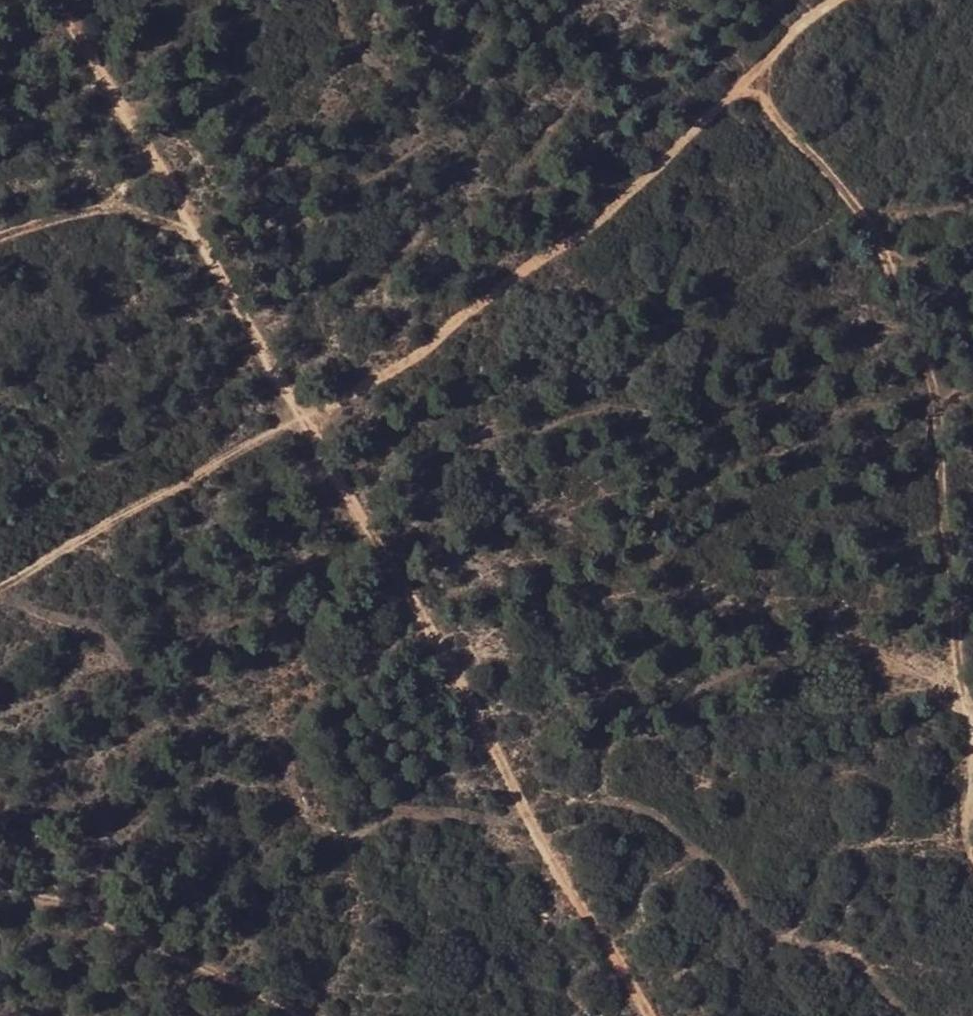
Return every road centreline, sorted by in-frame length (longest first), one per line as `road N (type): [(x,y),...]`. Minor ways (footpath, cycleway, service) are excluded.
road 1 (track): [(66,0),(650,1015)]
road 2 (track): [(0,591),(133,512),(304,426),(364,379),(495,303),(763,56),(841,0)]
road 3 (track): [(972,852),(970,746),(932,391),(914,324),(888,250),(741,76)]
road 4 (track): [(0,879),(291,1015)]
road 5 (track): [(191,225),(101,208),(0,238)]

